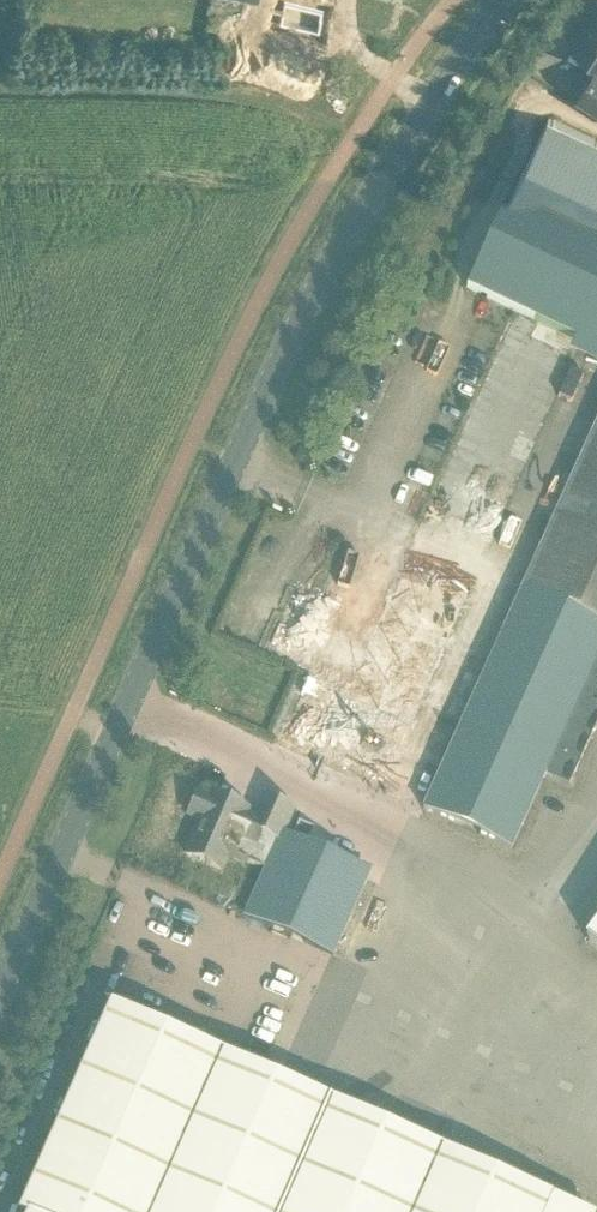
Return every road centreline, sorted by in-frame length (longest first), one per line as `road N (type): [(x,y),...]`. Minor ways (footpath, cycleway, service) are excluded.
road 1 (tertiary): [(0,993),(309,300),(498,0)]

